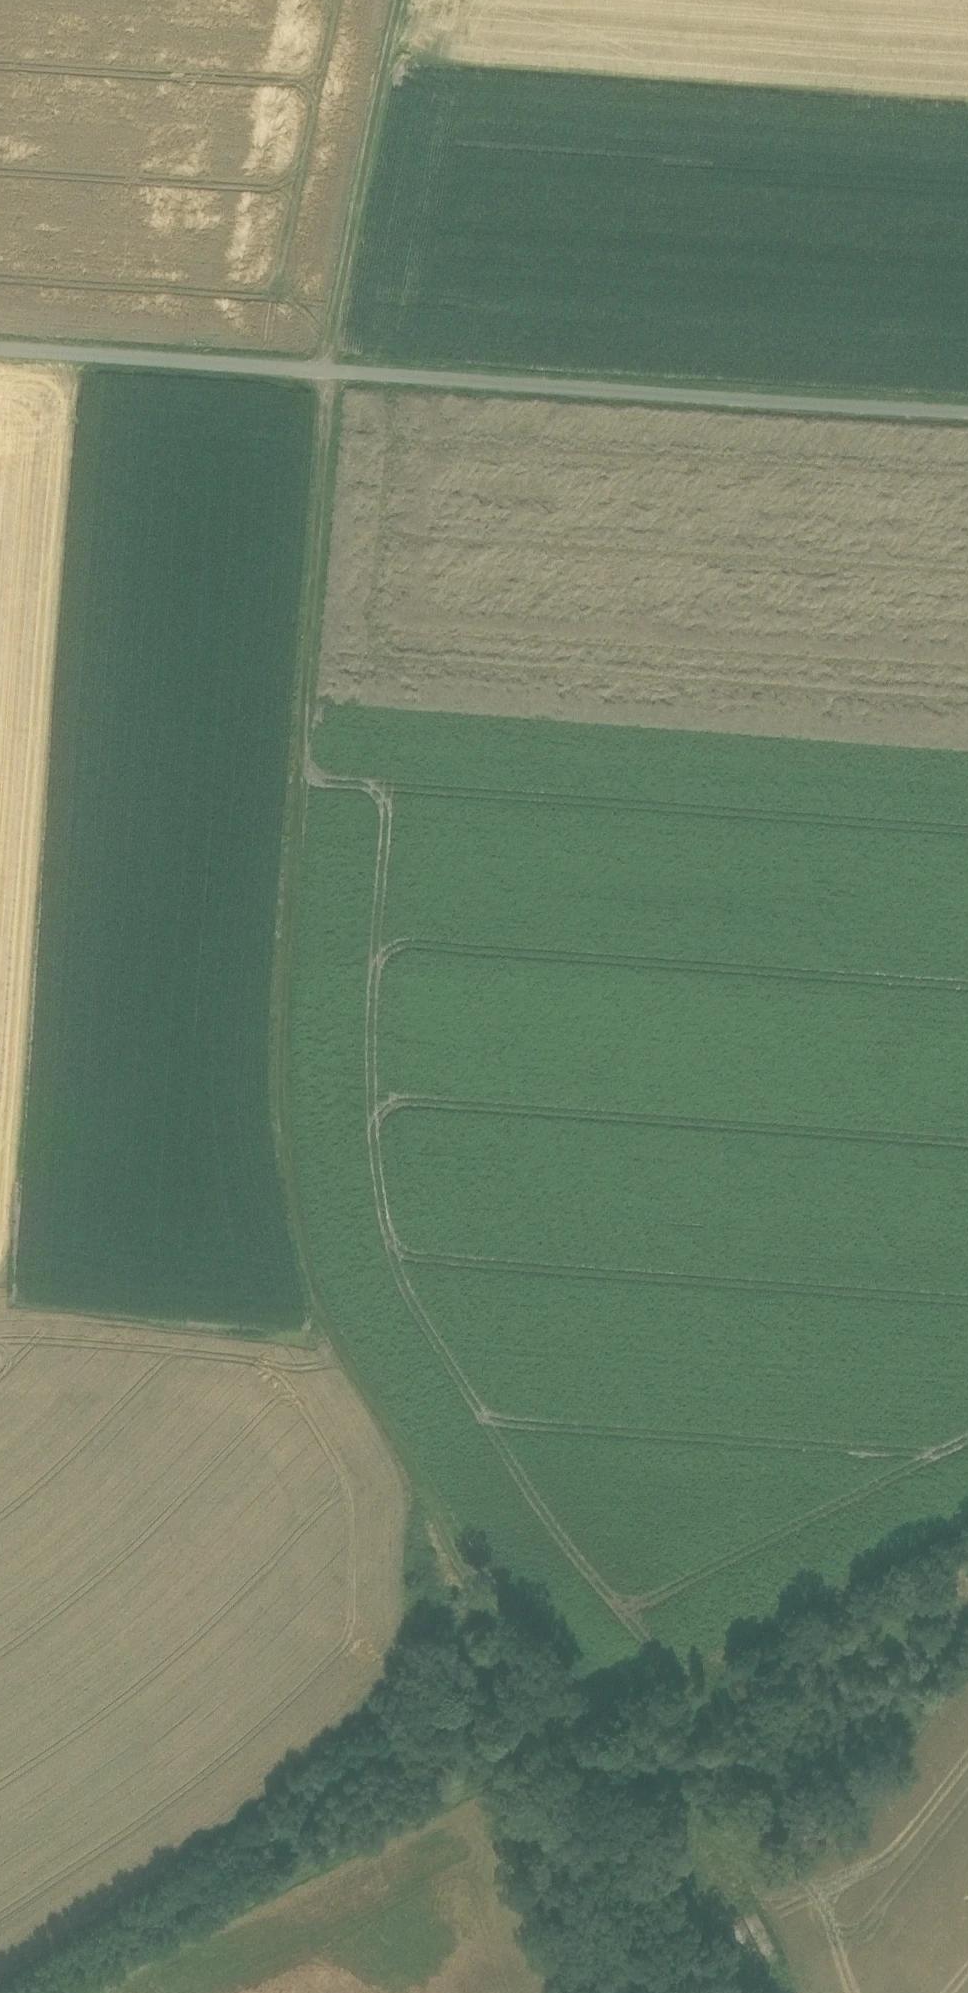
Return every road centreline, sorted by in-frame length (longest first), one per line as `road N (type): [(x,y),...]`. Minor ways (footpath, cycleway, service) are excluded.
road 1 (track): [(0,350),(967,413)]
road 2 (track): [(324,372),(402,0)]

